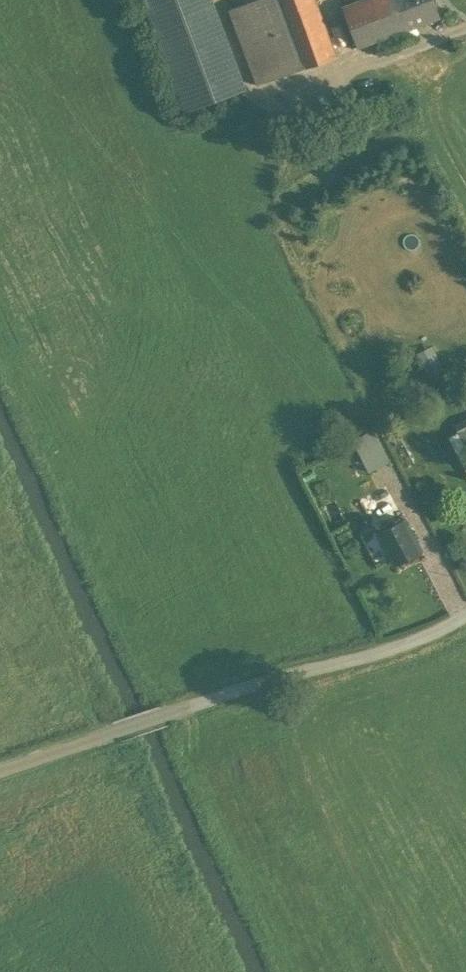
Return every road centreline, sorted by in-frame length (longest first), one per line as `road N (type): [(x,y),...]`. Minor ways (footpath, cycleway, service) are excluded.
road 1 (unclassified): [(0,769),(243,687),(384,651),(465,615)]

